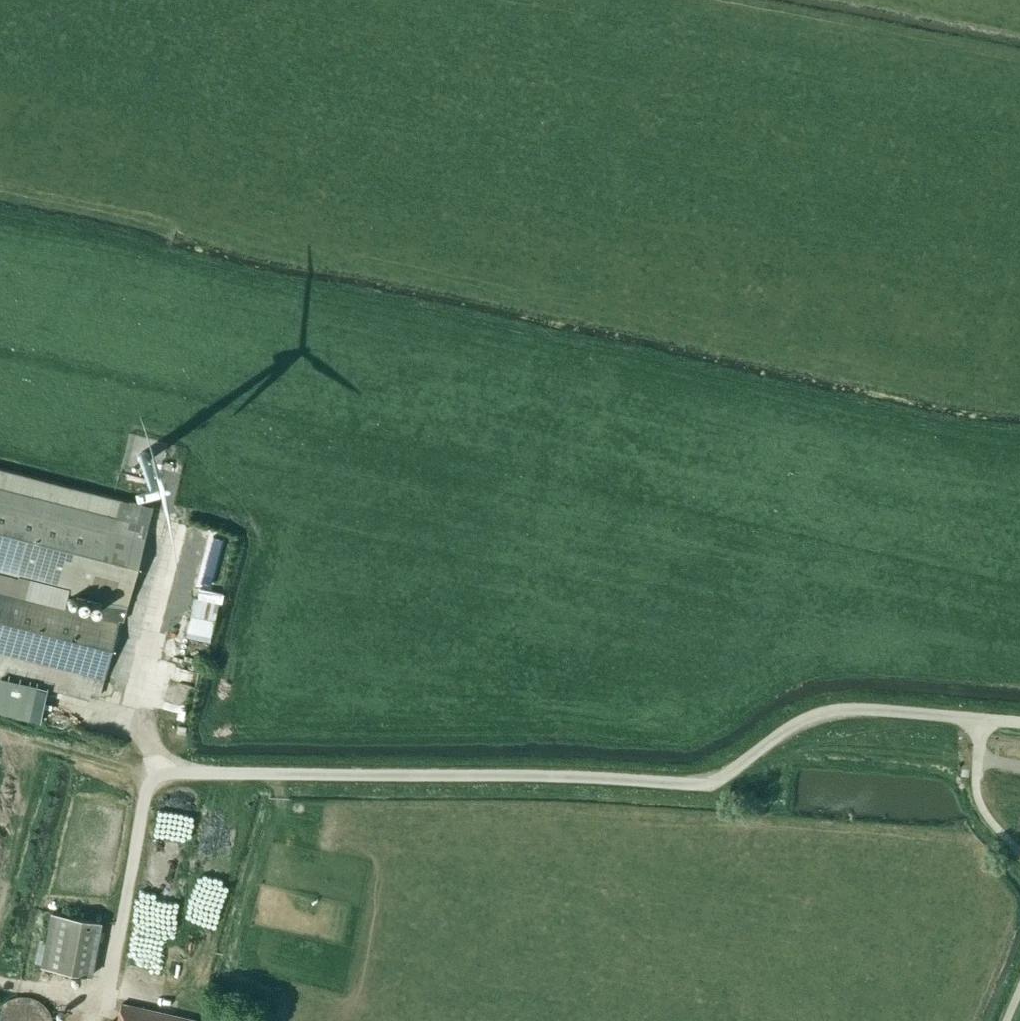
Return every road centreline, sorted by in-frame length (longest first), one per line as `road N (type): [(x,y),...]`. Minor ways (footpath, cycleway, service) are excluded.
road 1 (unclassified): [(1019,722),(840,710),(788,720),(731,769),(691,785),(168,772)]

